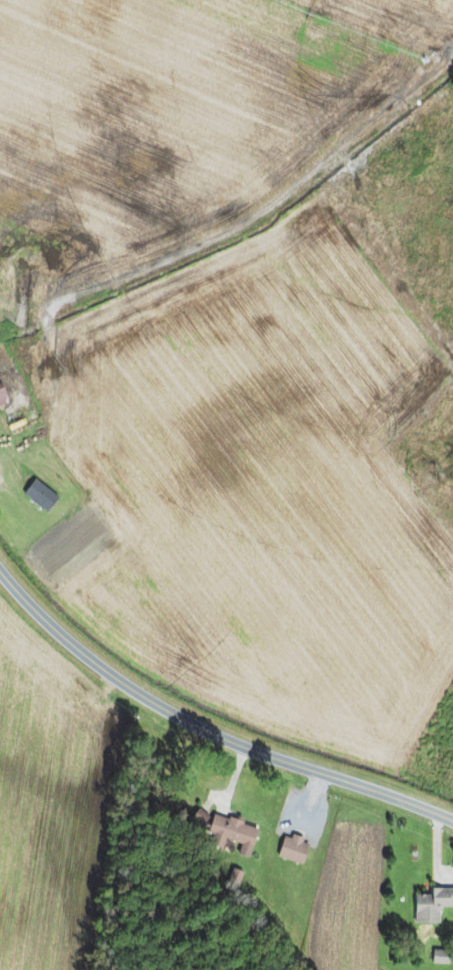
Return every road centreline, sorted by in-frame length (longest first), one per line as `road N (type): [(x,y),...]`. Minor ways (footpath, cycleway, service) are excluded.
road 1 (residential): [(452,813),(177,707),(32,603),(0,561)]

